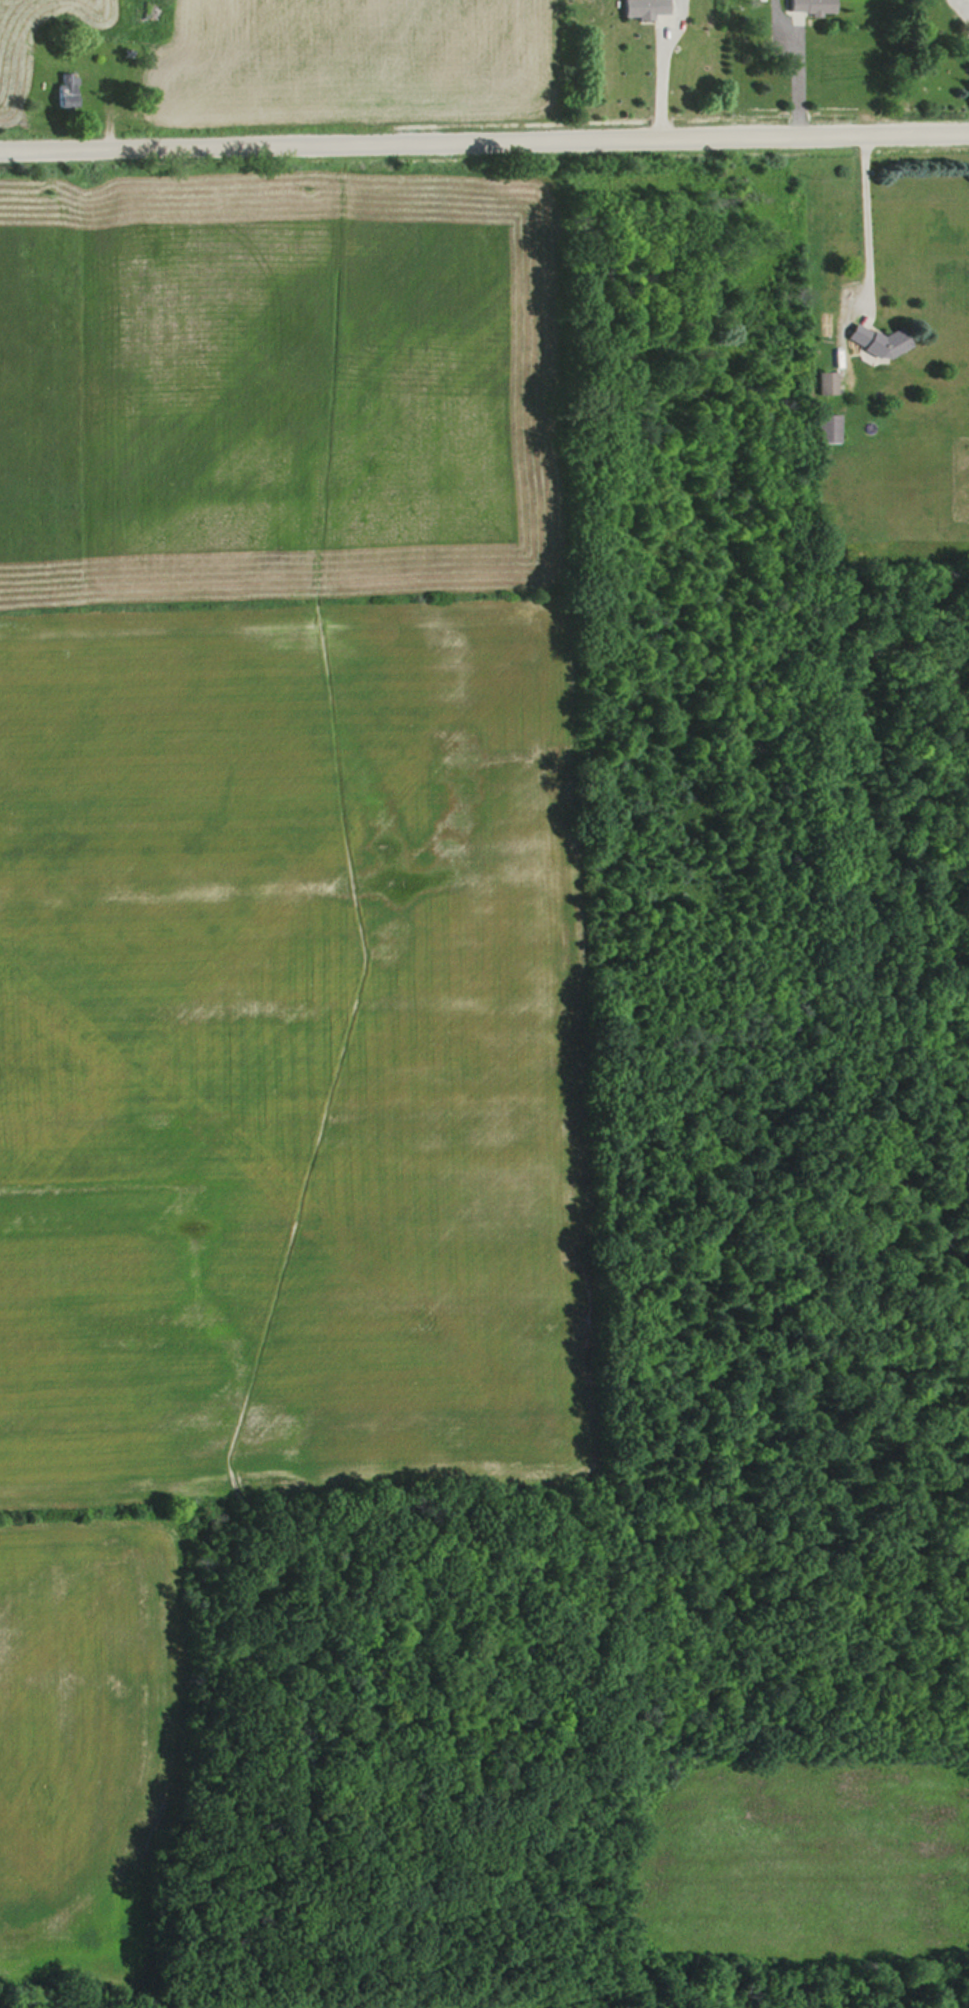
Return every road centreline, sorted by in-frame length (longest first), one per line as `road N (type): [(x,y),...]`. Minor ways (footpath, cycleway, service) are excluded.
road 1 (residential): [(968,132),(0,150)]

